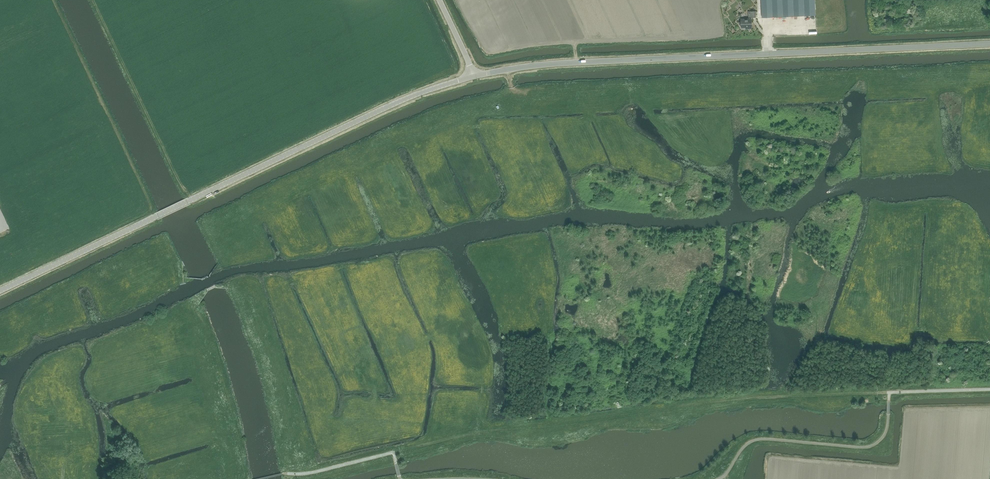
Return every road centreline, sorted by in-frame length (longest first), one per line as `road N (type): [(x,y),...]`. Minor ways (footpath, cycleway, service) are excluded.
road 1 (unclassified): [(0,291),(365,116),(474,75)]
road 2 (unclassified): [(474,75),(989,44)]

